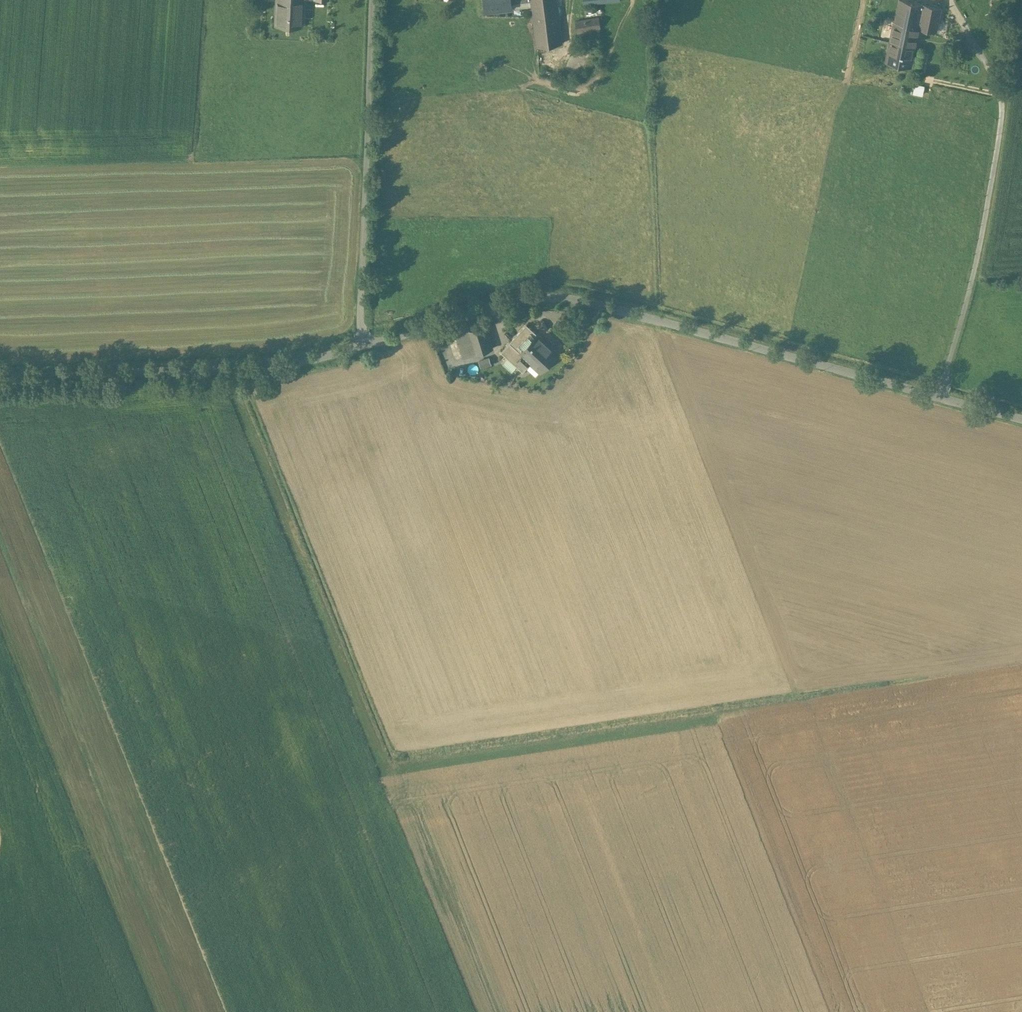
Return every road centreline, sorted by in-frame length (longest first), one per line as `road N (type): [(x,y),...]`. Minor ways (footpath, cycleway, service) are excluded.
road 1 (unclassified): [(1021,421),(550,297),(482,308),(359,348)]
road 2 (unclassified): [(359,348),(288,366),(0,376)]
road 3 (unclassified): [(359,348),(372,0)]

